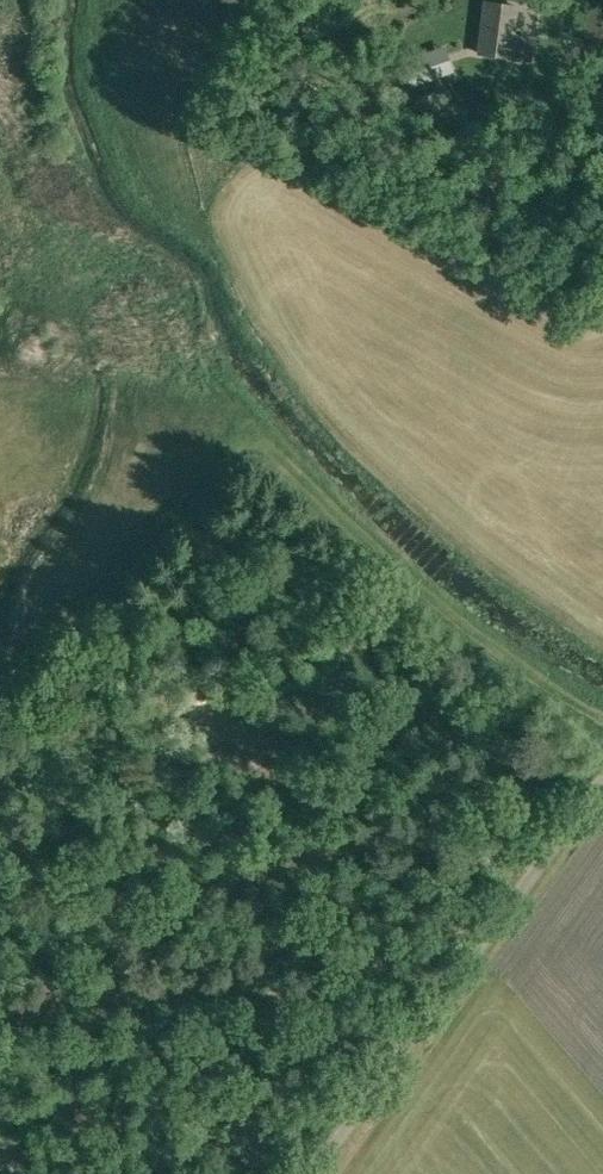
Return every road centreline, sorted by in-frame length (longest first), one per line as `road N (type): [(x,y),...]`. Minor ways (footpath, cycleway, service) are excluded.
road 1 (track): [(602,741),(350,537),(254,436),(0,690)]
road 2 (unclassified): [(315,1173),(602,784)]

